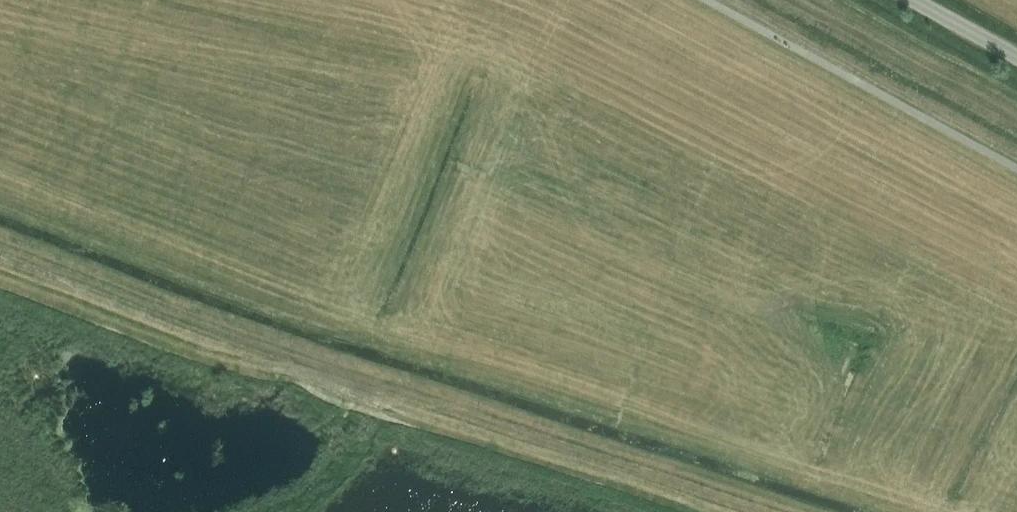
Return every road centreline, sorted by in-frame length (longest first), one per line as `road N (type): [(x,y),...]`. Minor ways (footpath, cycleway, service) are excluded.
road 1 (unclassified): [(1016,62),(906,0)]

